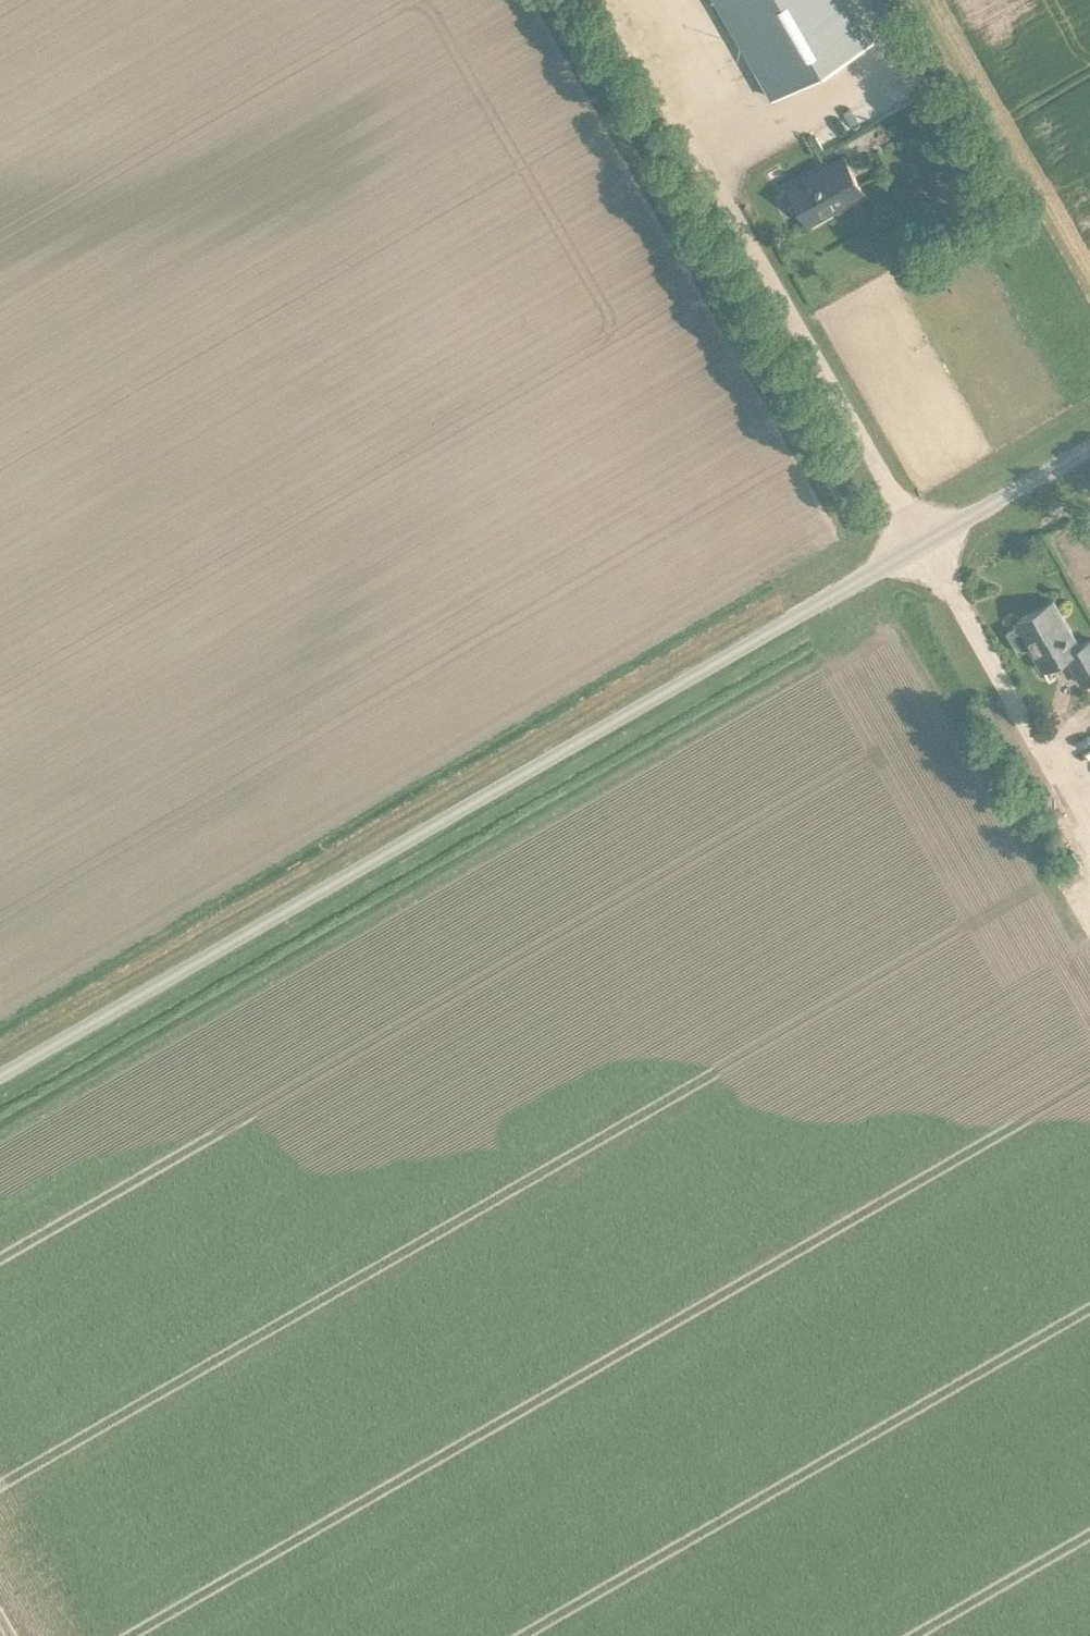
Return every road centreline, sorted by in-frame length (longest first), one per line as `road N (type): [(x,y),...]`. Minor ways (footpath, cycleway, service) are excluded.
road 1 (unclassified): [(0,1077),(1089,449)]

